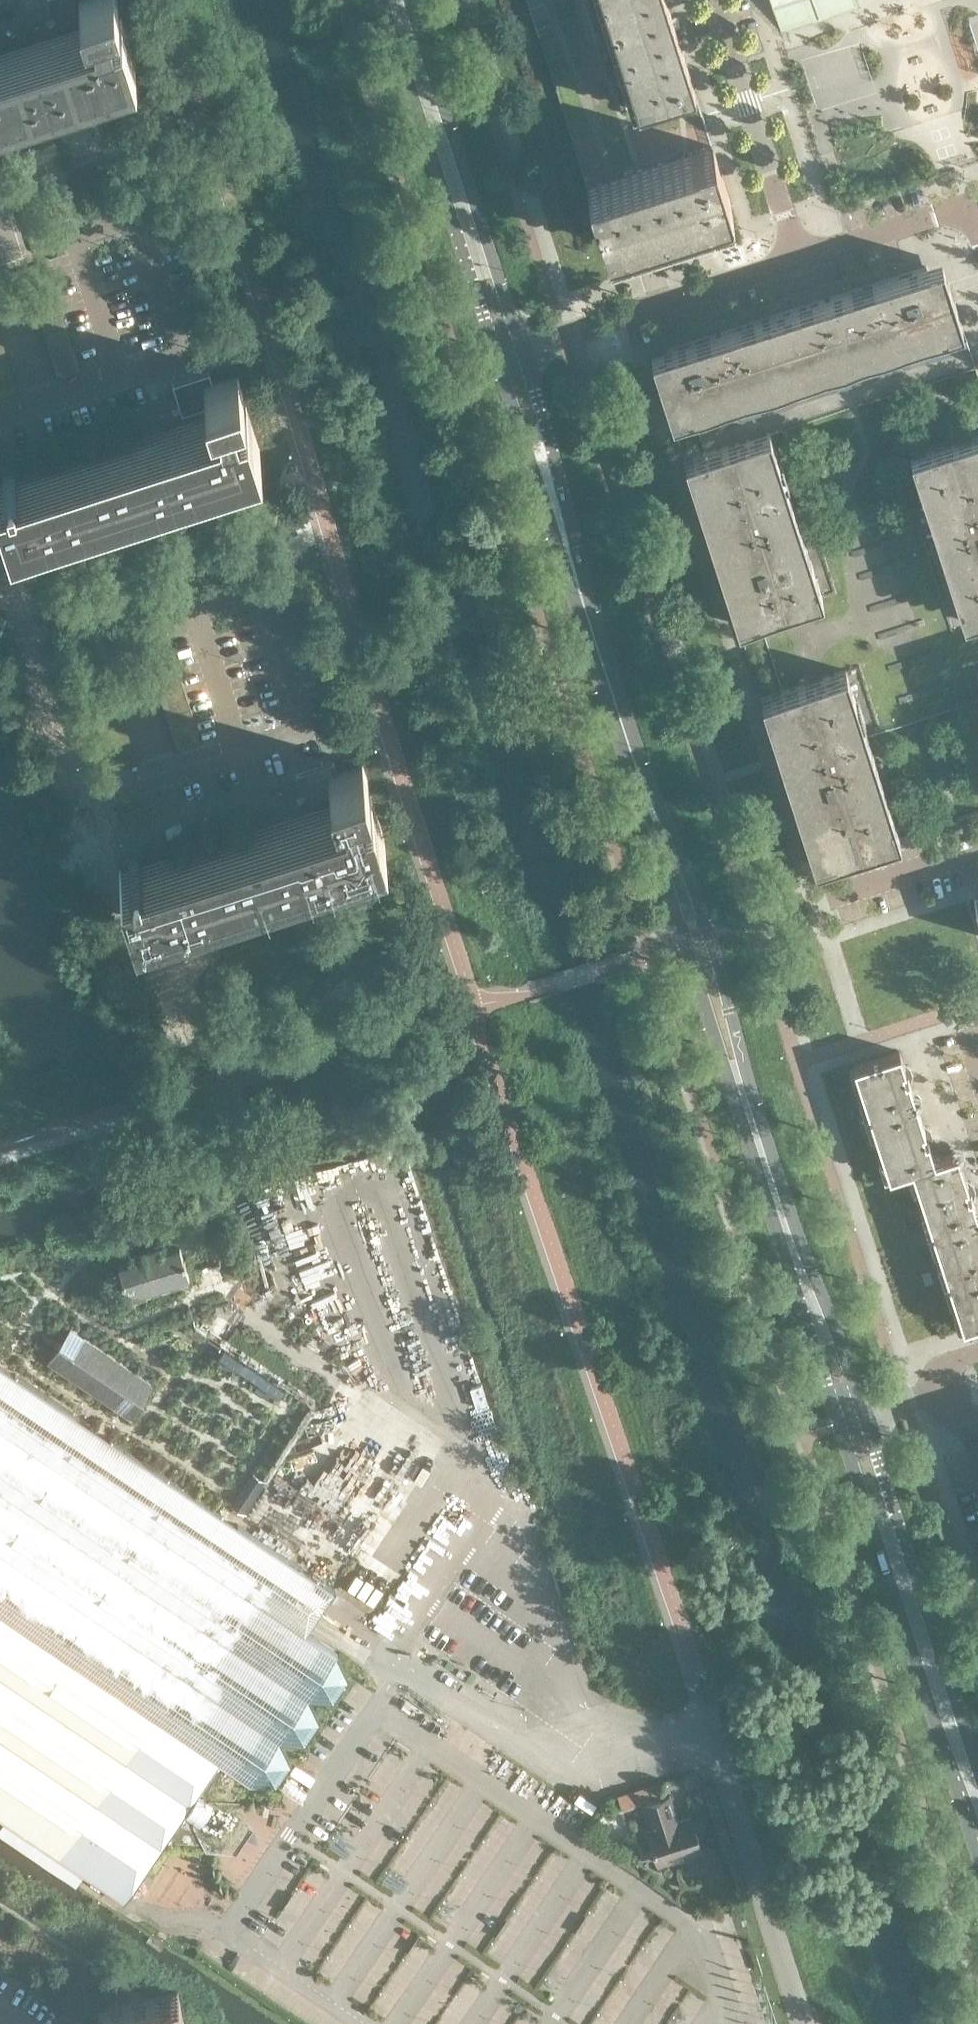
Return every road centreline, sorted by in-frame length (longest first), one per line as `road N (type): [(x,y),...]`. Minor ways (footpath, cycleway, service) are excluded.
road 1 (secondary): [(865,1418),(799,1242),(713,936),(640,760),(590,611),(523,349)]
road 2 (secondary): [(500,356),(841,1424)]
road 3 (unclassified): [(185,1088),(92,798),(70,778),(0,552)]
road 4 (secondary): [(841,1424),(977,1857)]
road 5 (unclassified): [(802,2023),(685,1642)]
road 6 (secondary): [(383,0),(500,356)]
road 7 (secondary): [(977,1775),(865,1418)]
road 8 (secondary): [(523,349),(416,0)]
road 9 (residential): [(799,261),(523,349)]
road 10 (residential): [(799,261),(716,0)]
road 11 (residential): [(971,207),(799,261)]
road 12 (residential): [(977,851),(828,898)]

